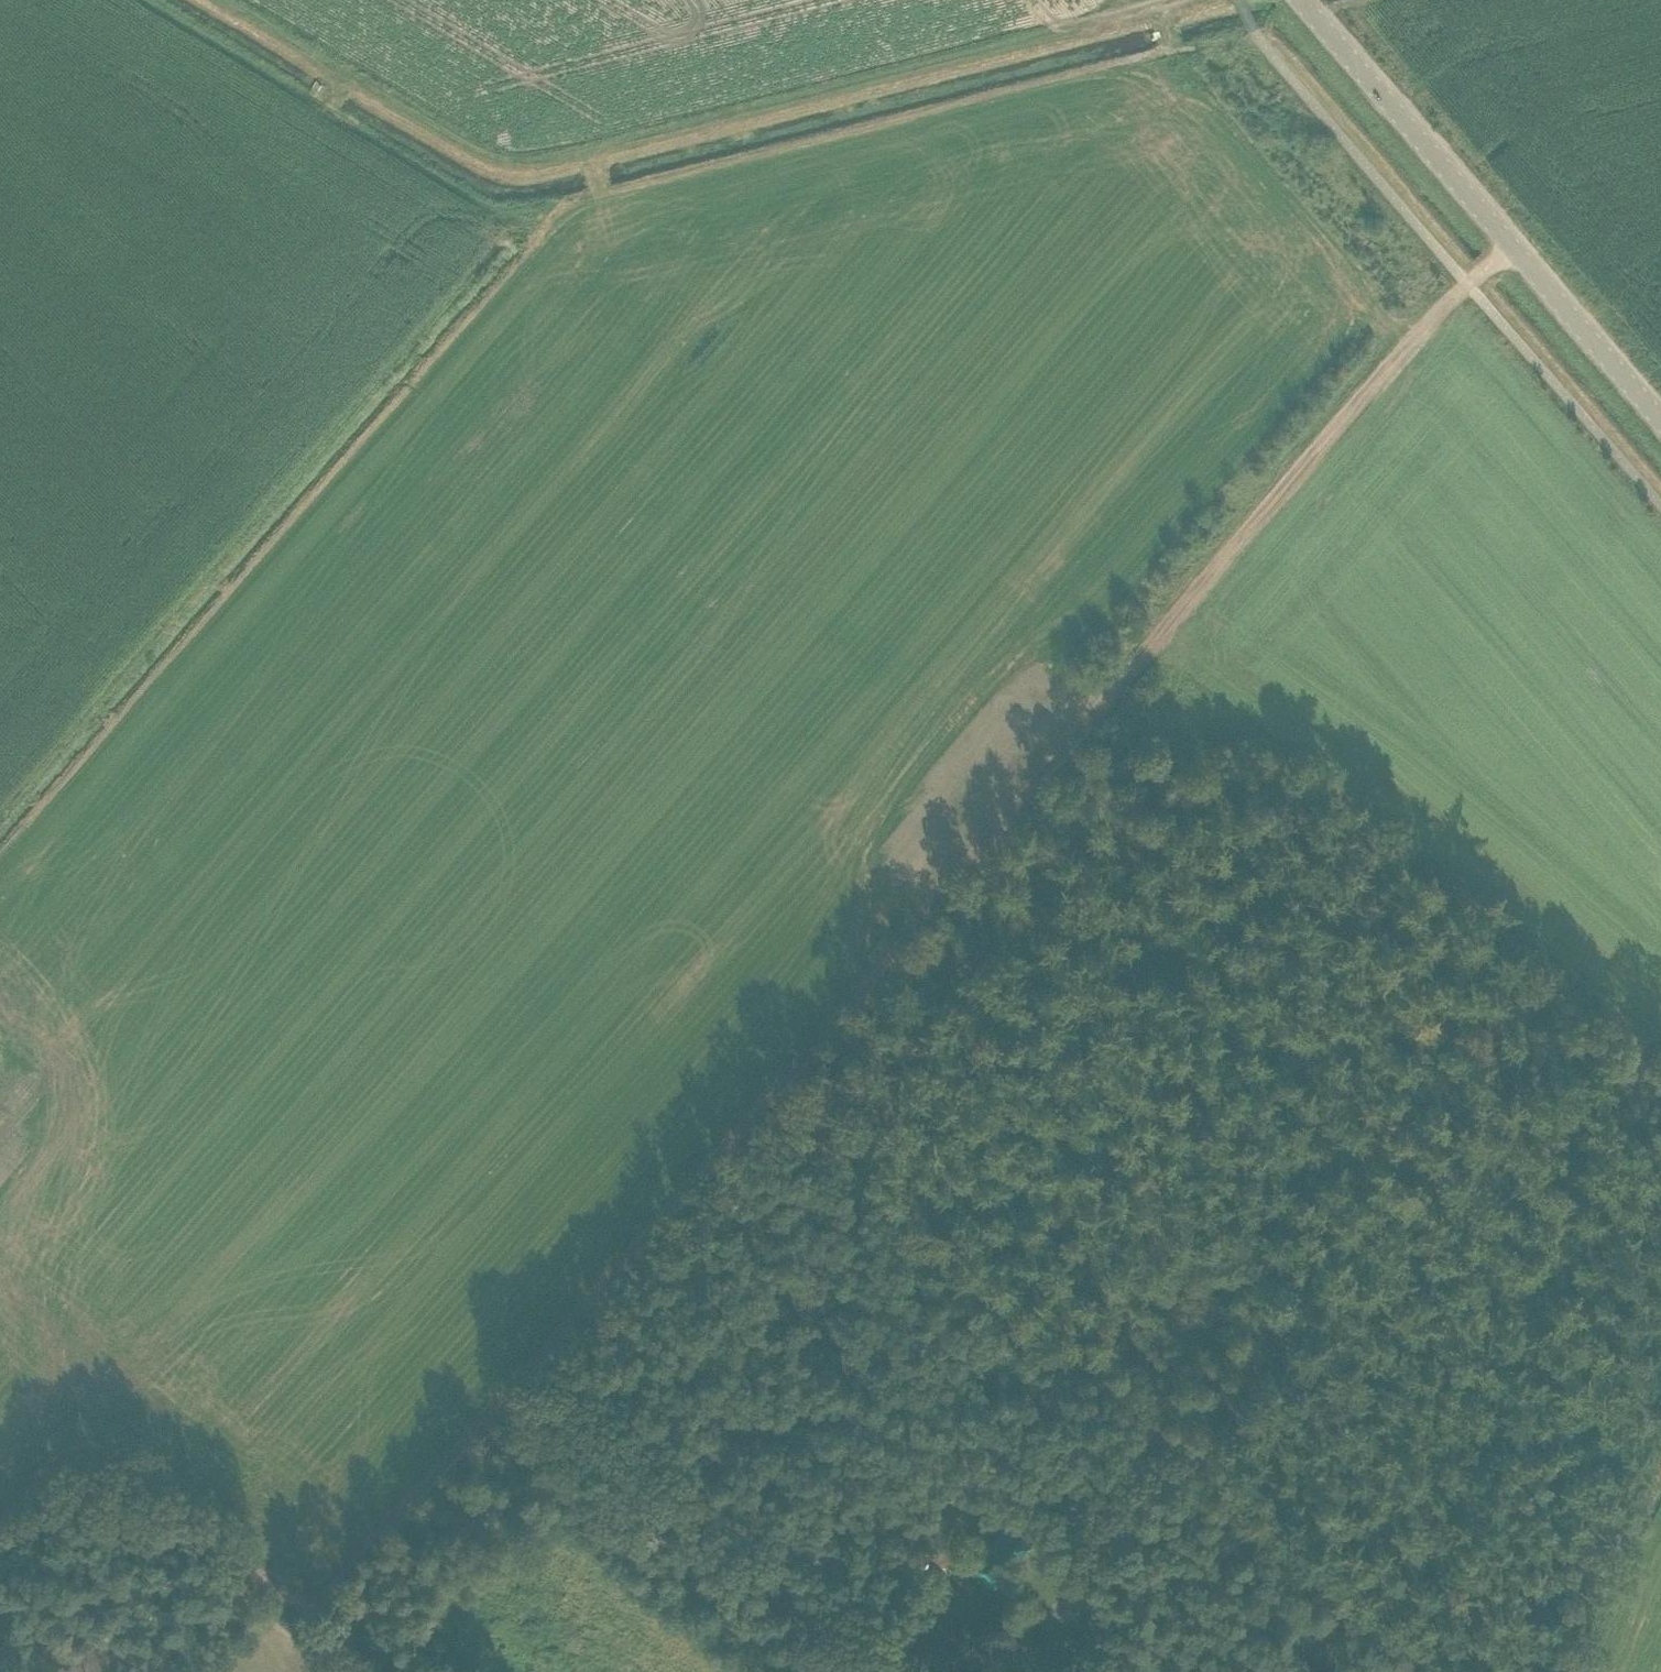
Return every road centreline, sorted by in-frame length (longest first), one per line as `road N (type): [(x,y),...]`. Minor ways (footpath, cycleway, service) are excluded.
road 1 (track): [(1468,284),(333,1586),(295,1597),(201,1536),(110,1462),(42,1495),(0,1534)]
road 2 (tertiary): [(1660,418),(1303,0)]

